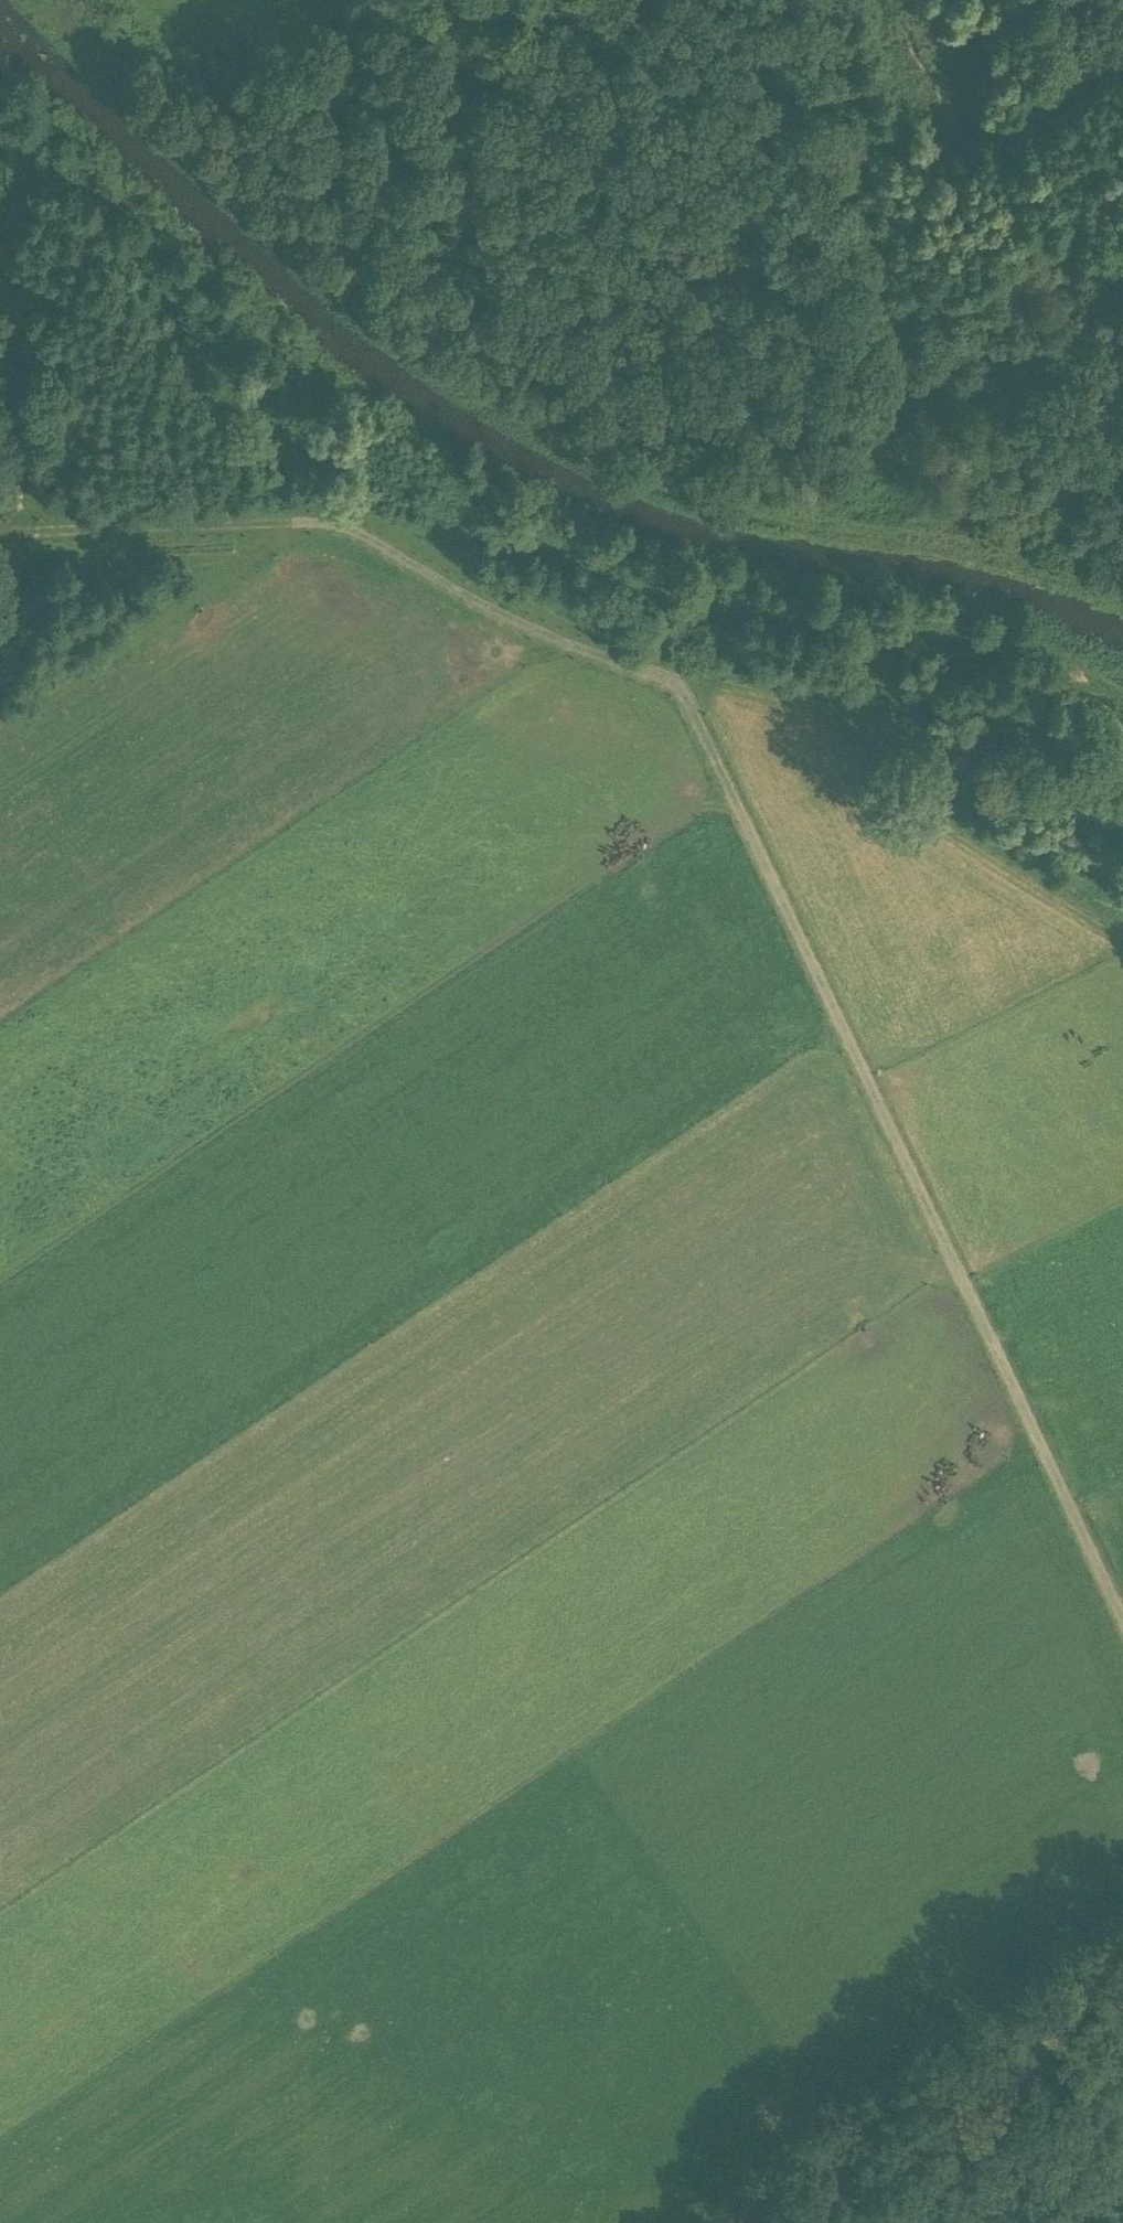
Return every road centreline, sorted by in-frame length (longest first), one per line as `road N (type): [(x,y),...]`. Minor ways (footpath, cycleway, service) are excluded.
road 1 (unclassified): [(889,2222),(1122,1986)]

